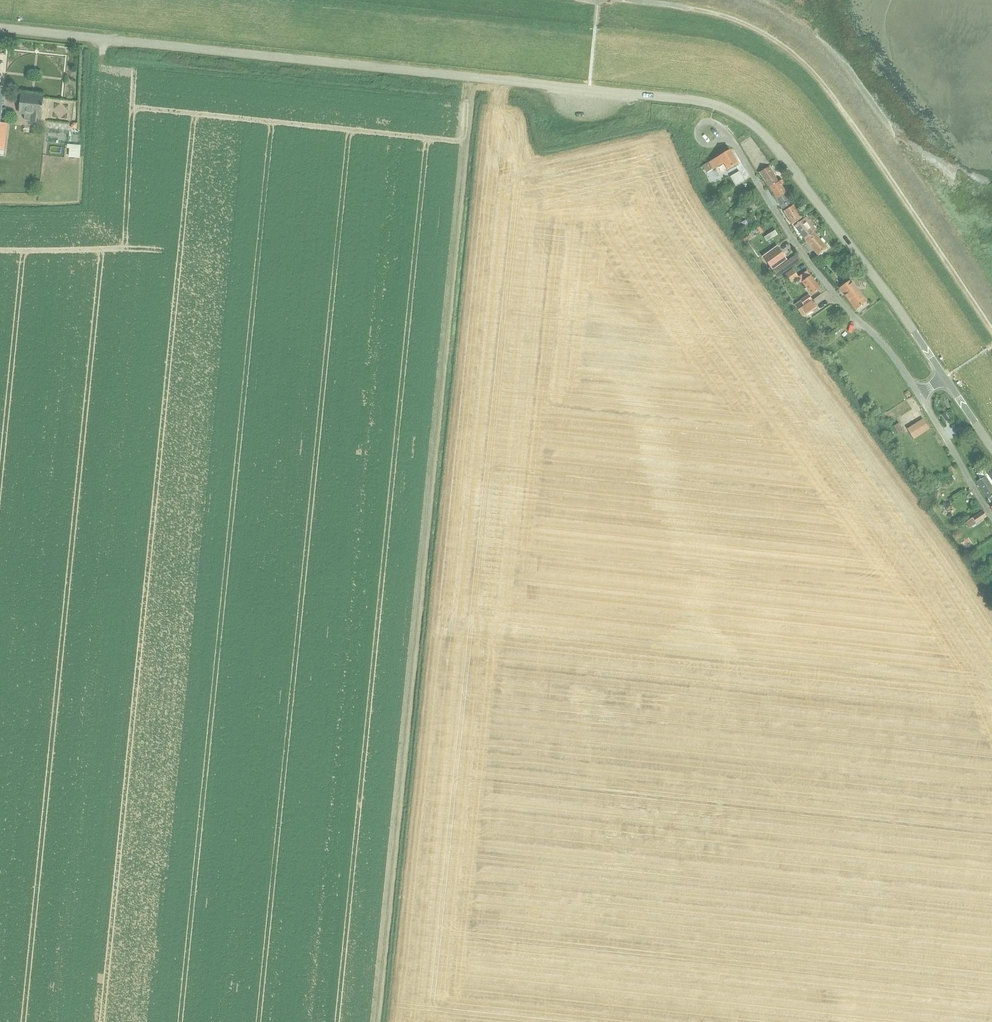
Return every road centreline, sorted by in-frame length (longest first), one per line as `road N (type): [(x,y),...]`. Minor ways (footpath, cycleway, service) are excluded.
road 1 (unclassified): [(945,376),(778,153),(750,125),(708,102),(556,94),(0,26)]
road 2 (residential): [(918,393),(801,249),(729,138)]
road 3 (residential): [(991,513),(918,393)]

